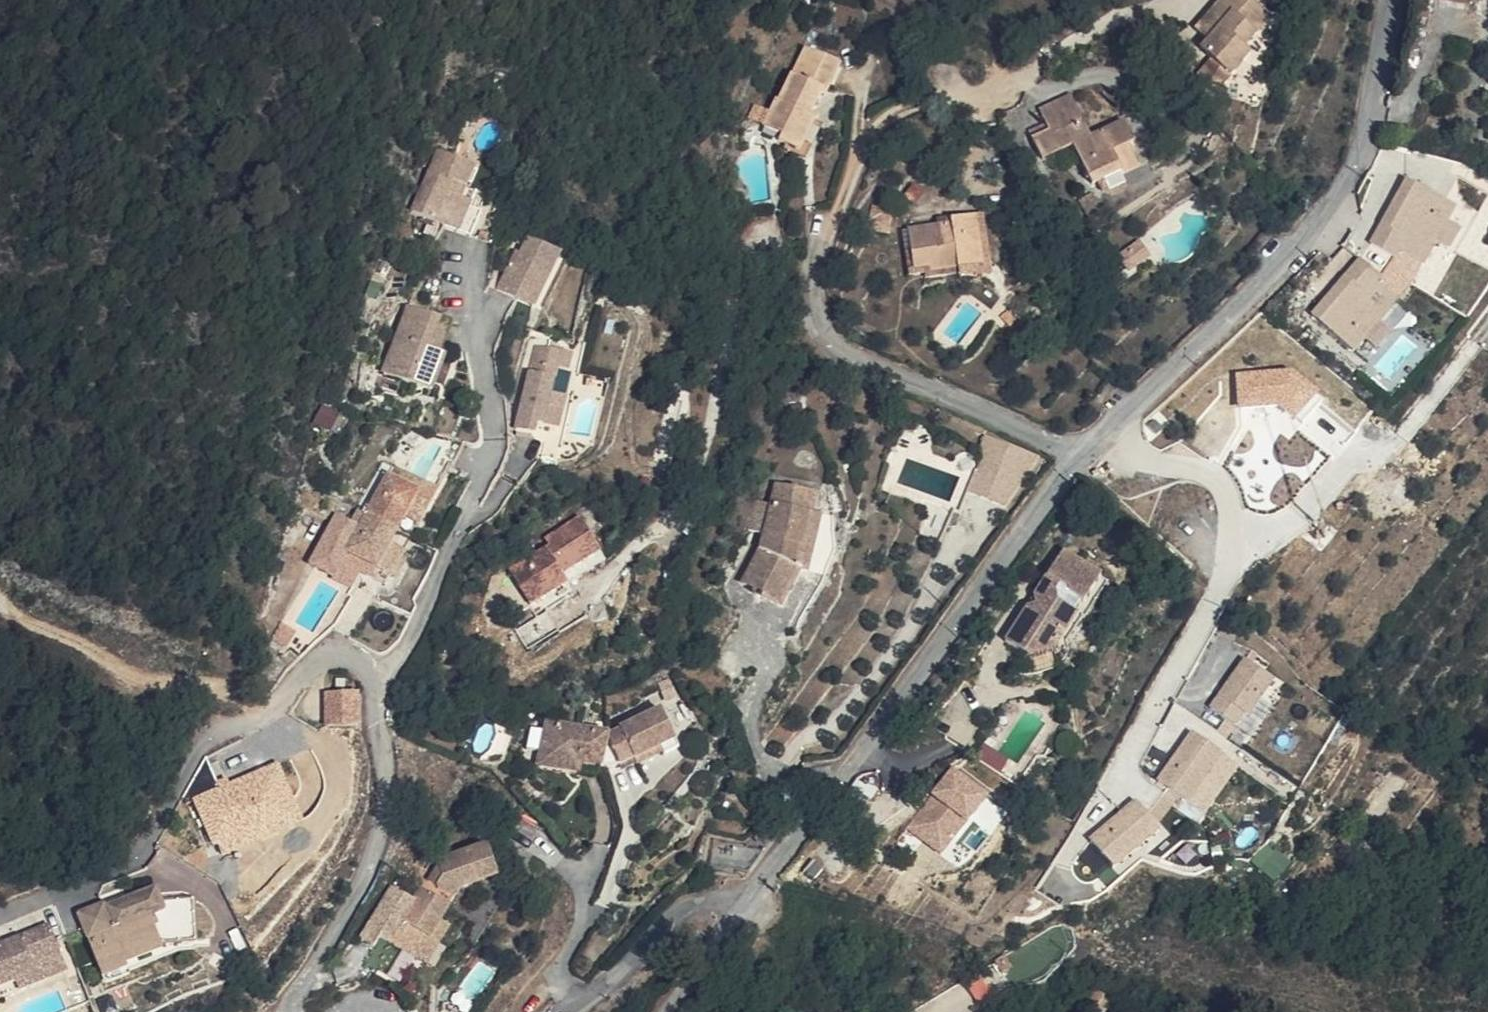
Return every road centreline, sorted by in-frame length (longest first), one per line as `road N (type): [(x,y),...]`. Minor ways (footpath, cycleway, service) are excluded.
road 1 (unclassified): [(1394,0),(1370,145),(1337,195),(1079,459),(751,905)]
road 2 (residential): [(0,916),(116,863),(151,831),(212,736),(278,705),(330,655),(354,655),(380,677)]
road 3 (residential): [(380,677),(408,647),(430,606),(492,450),(493,404),(474,310)]
road 4 (residential): [(380,677),(391,809),(356,900),(294,1011)]
road 5 (track): [(253,719),(172,665),(0,596)]
road 6 (residential): [(569,1011),(691,903),(723,897),(751,905)]
road 7 (unclassified): [(751,905),(669,1011)]

